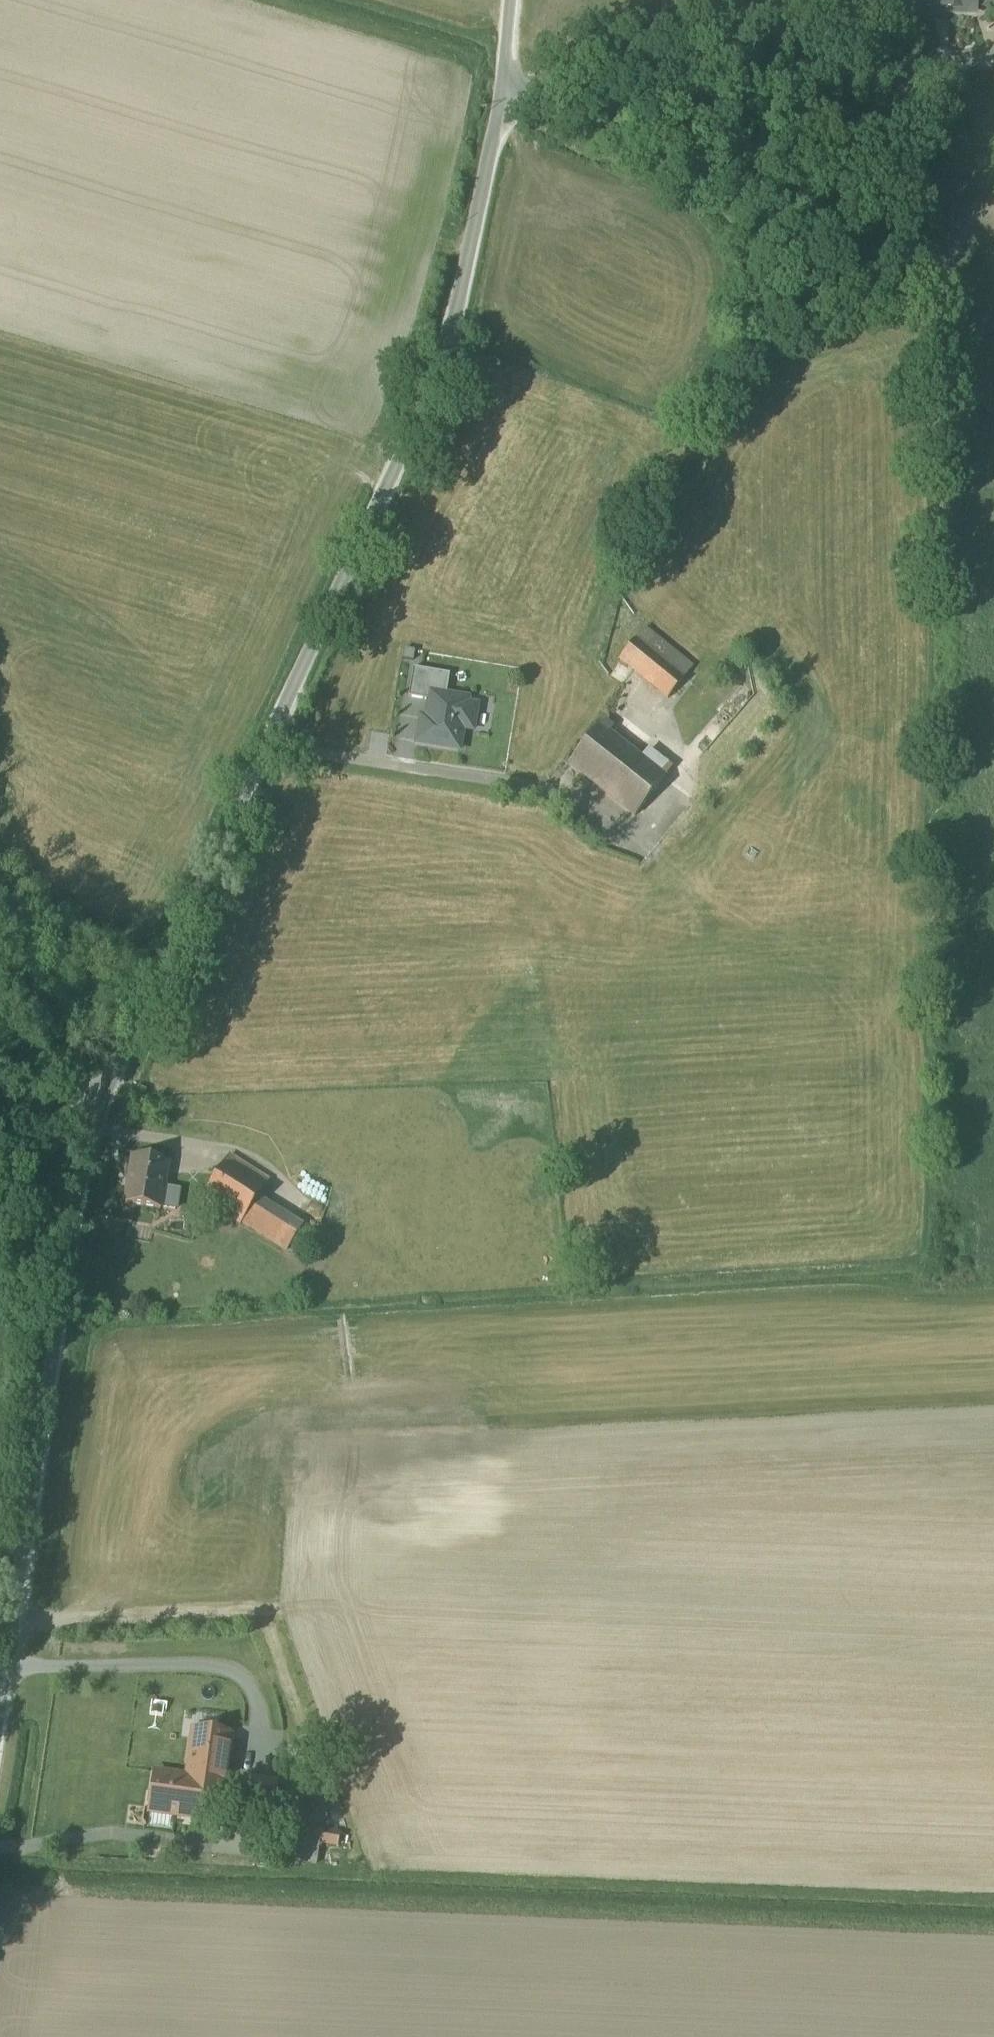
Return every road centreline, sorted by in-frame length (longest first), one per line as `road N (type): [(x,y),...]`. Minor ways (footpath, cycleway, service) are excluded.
road 1 (unclassified): [(92,1115),(148,1011),(444,366),(501,100),(509,0)]
road 2 (unclassified): [(0,1739),(92,1115)]
road 3 (unclassified): [(92,1115),(61,1060),(0,891)]

